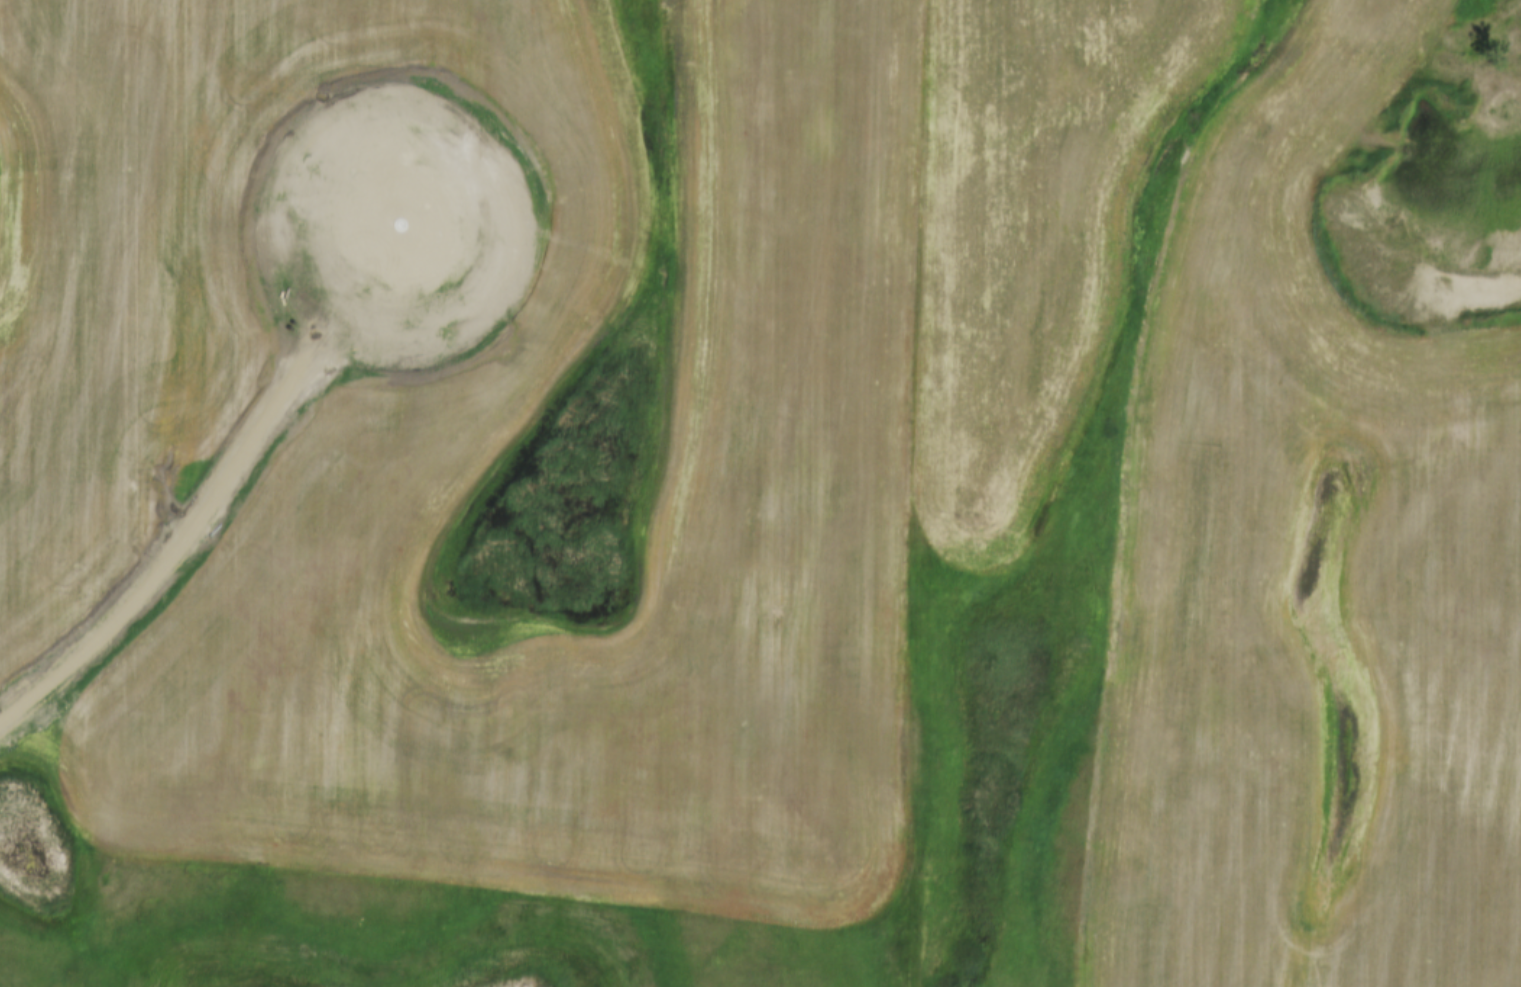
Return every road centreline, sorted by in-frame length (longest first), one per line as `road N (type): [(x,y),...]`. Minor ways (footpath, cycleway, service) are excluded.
road 1 (track): [(938,0),(915,986)]

